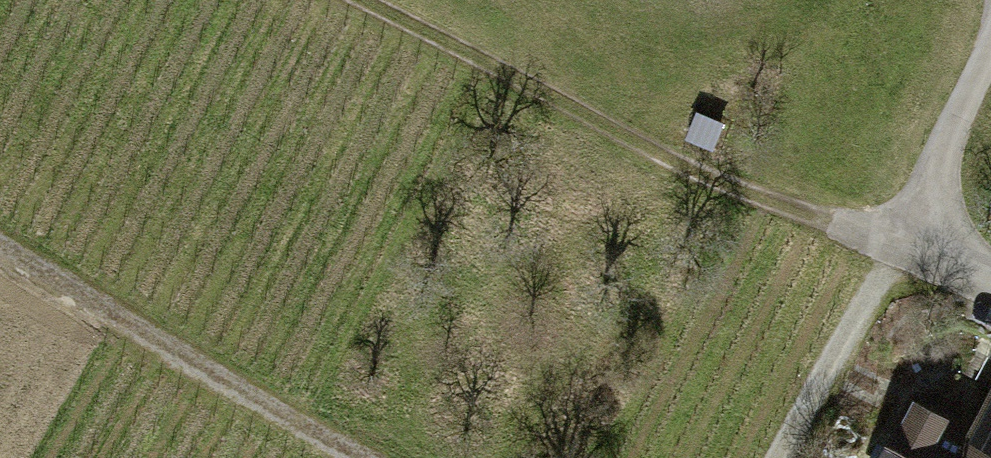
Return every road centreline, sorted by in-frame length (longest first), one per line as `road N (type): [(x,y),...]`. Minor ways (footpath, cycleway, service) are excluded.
road 1 (track): [(913,227),(802,213),(485,66),(384,0)]
road 2 (track): [(0,229),(302,433),(351,457)]
road 3 (track): [(789,457),(913,227)]

